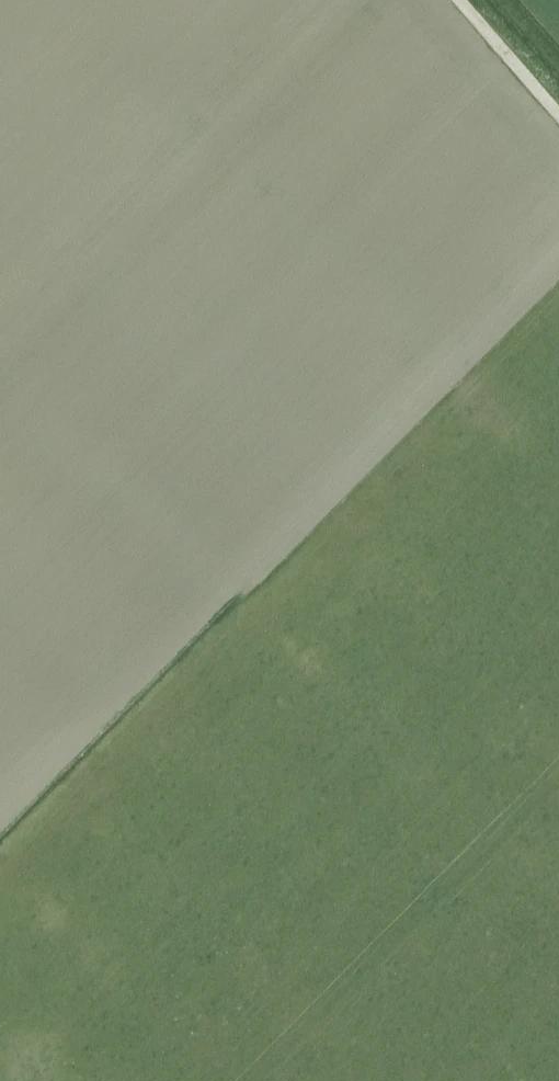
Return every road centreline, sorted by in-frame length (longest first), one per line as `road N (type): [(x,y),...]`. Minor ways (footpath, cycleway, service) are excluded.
road 1 (track): [(452,0),(558,124)]

